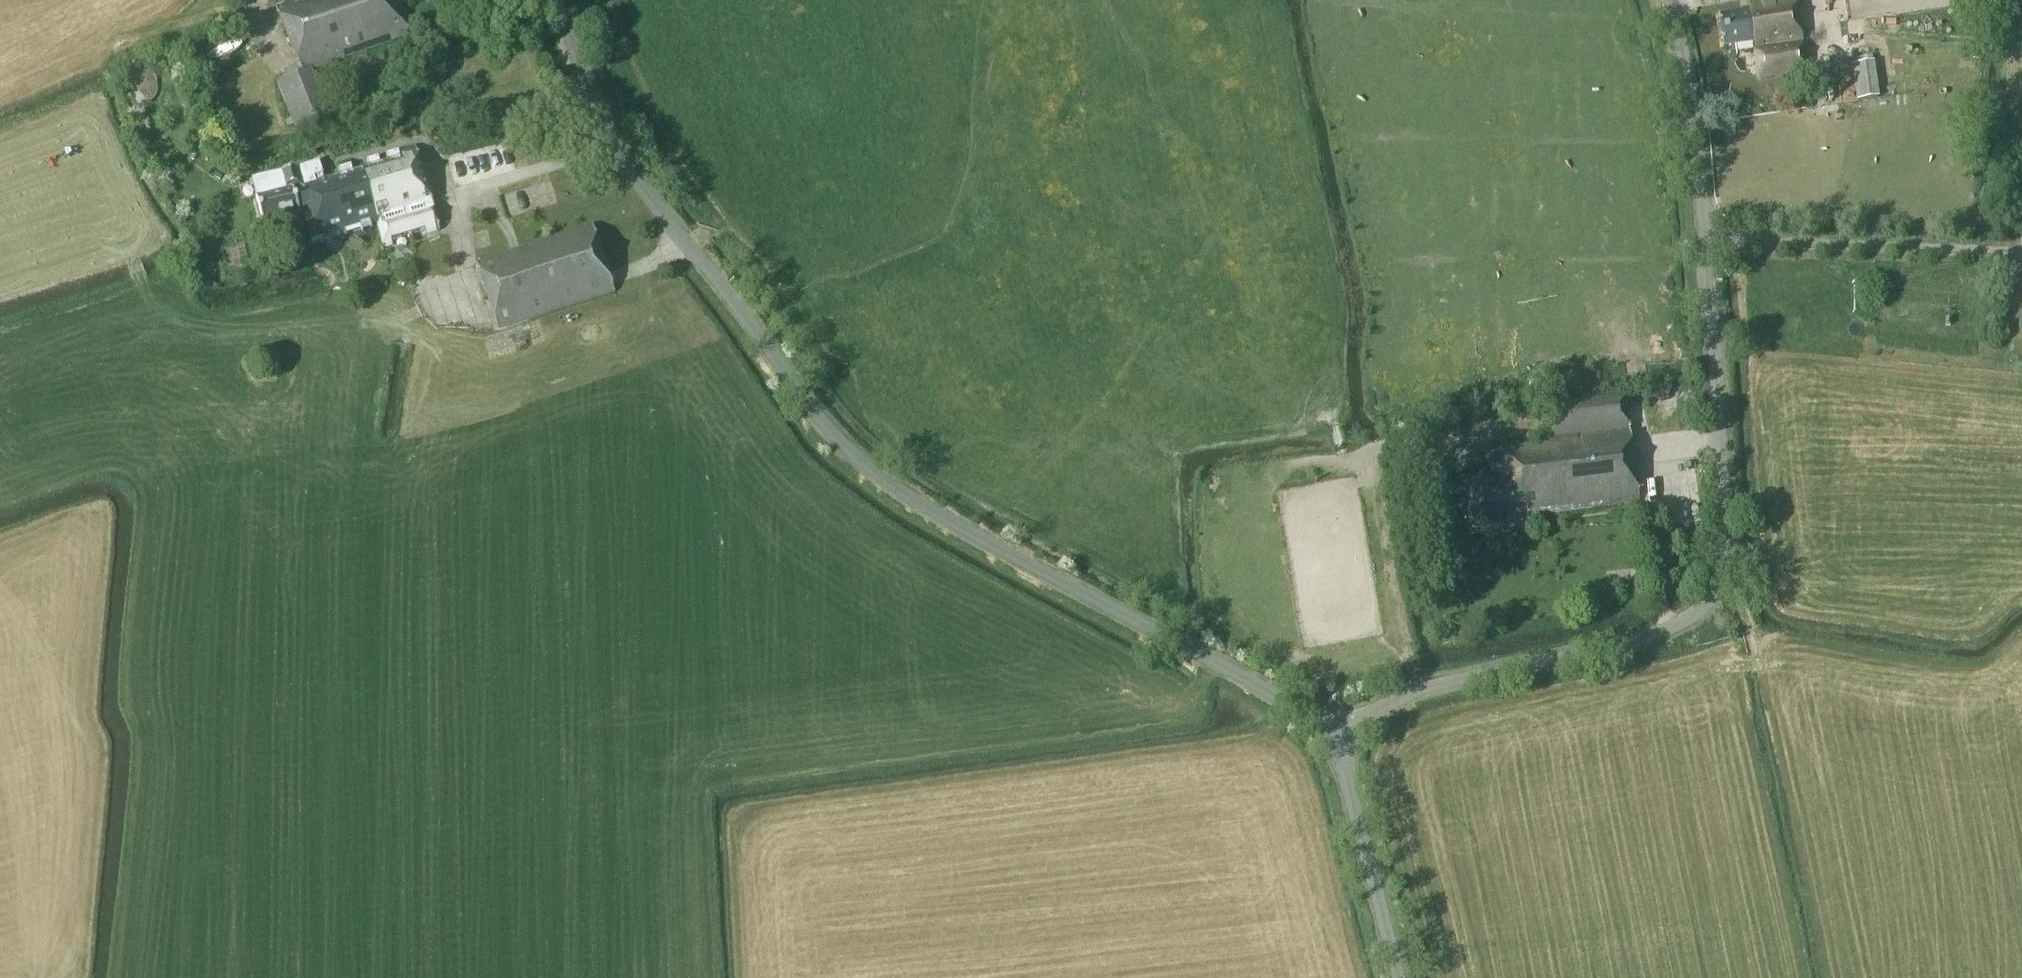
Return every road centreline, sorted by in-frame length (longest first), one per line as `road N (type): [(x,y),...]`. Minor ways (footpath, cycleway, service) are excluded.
road 1 (unclassified): [(1326,742),(1298,712),(1240,677),(912,500),(838,438),(617,155),(558,0)]
road 2 (unclassified): [(1326,742),(1373,708),(1425,687),(1650,637),(1686,621),(1722,578),(1728,546),(1699,173),(1670,0)]
road 3 (unclassified): [(1397,977),(1347,782),(1326,742)]

